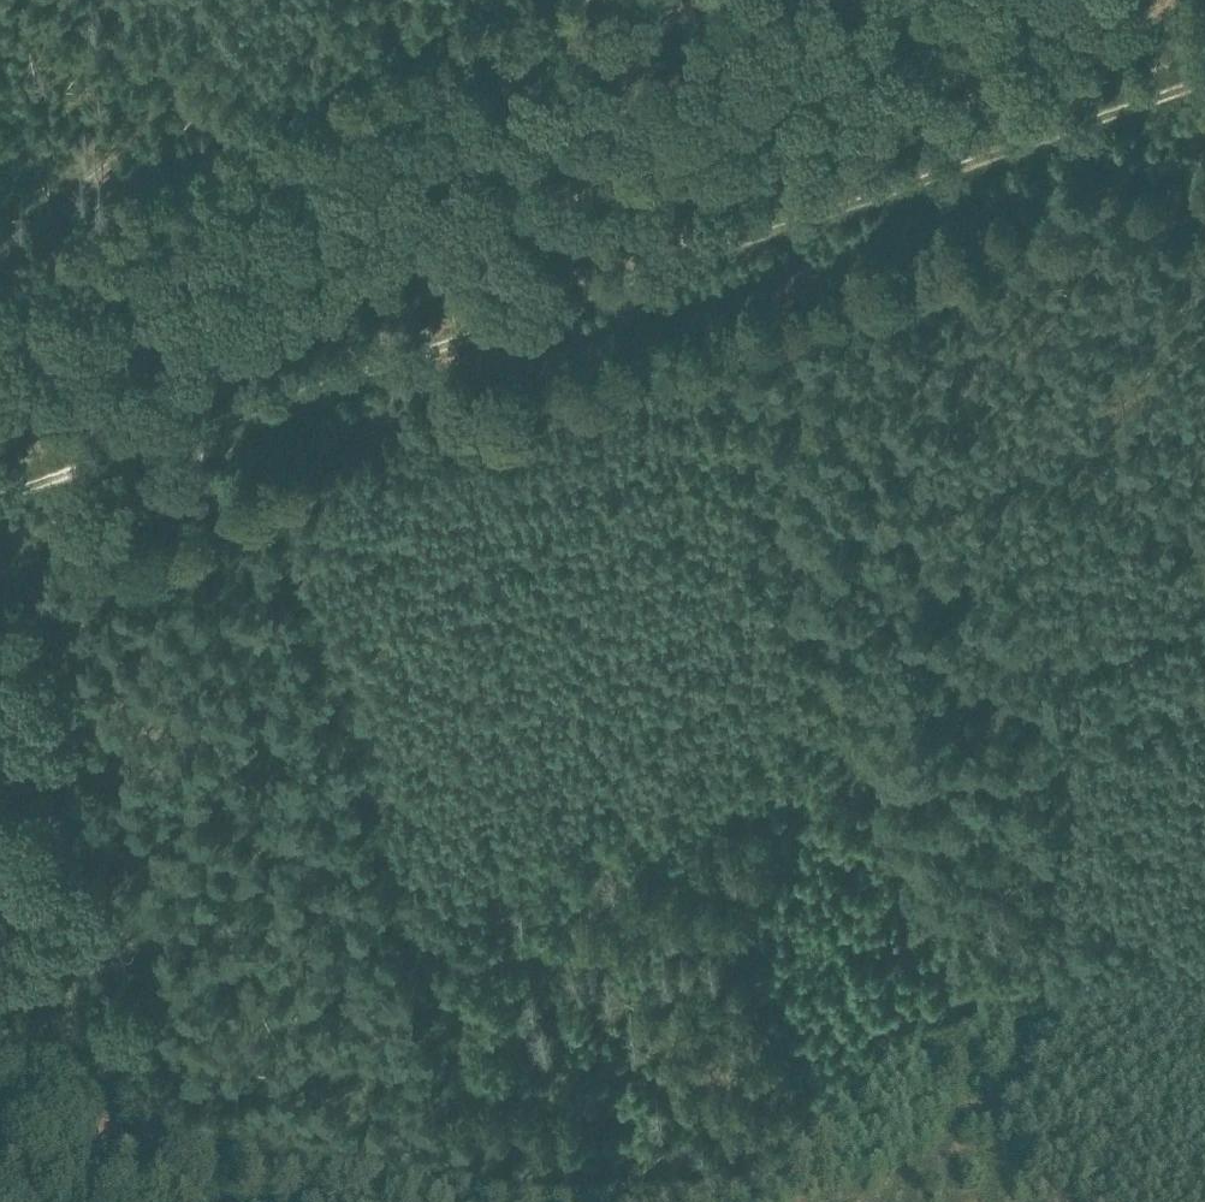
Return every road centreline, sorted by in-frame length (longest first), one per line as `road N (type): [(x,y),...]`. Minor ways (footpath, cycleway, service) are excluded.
road 1 (track): [(1204,78),(0,499)]

